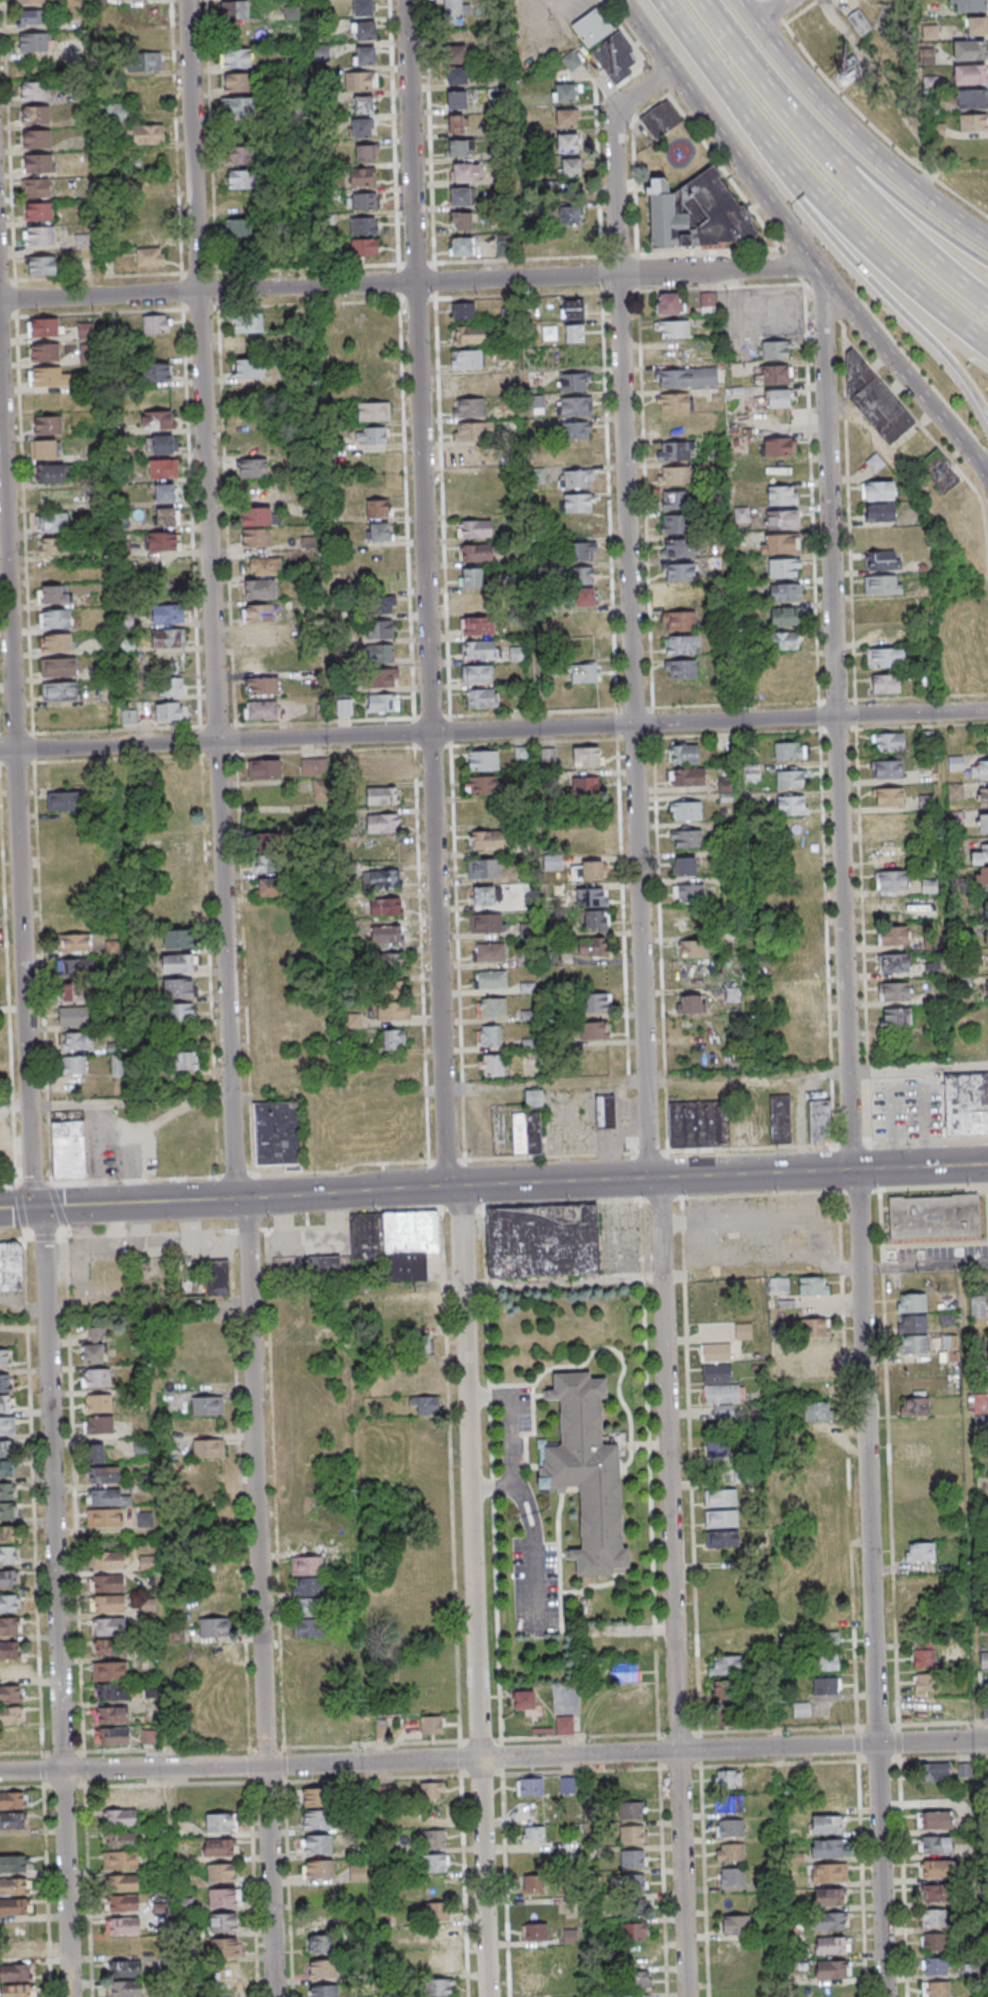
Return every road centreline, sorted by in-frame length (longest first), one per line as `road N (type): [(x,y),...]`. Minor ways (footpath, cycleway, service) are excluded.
road 1 (residential): [(278,1996),(193,0)]
road 2 (residential): [(690,1996),(618,124),(629,103),(671,69)]
road 3 (residential): [(887,1996),(825,278)]
road 4 (residential): [(72,1996),(47,1239),(36,1207),(0,299)]
road 5 (residential): [(469,1489),(446,1090),(410,0)]
road 6 (tertiary): [(987,1165),(0,1208)]
road 7 (residential): [(0,751),(987,711)]
road 8 (residential): [(987,1740),(0,1772)]
road 9 (residential): [(0,299),(815,264)]
road 10 (residential): [(490,1996),(469,1489)]
road 11 (motorway): [(987,303),(841,173),(703,0)]
road 12 (secondary): [(621,0),(865,328)]
road 13 (secondary): [(987,238),(869,148),(742,0)]
road 14 (motorway): [(785,171),(856,264),(940,350),(987,425)]
road 15 (motorway): [(785,171),(987,349)]
road 16 (motorway): [(987,266),(860,164),(816,143)]
road 17 (secondary): [(865,328),(987,483)]
road 18 (motorway): [(661,0),(734,102)]

